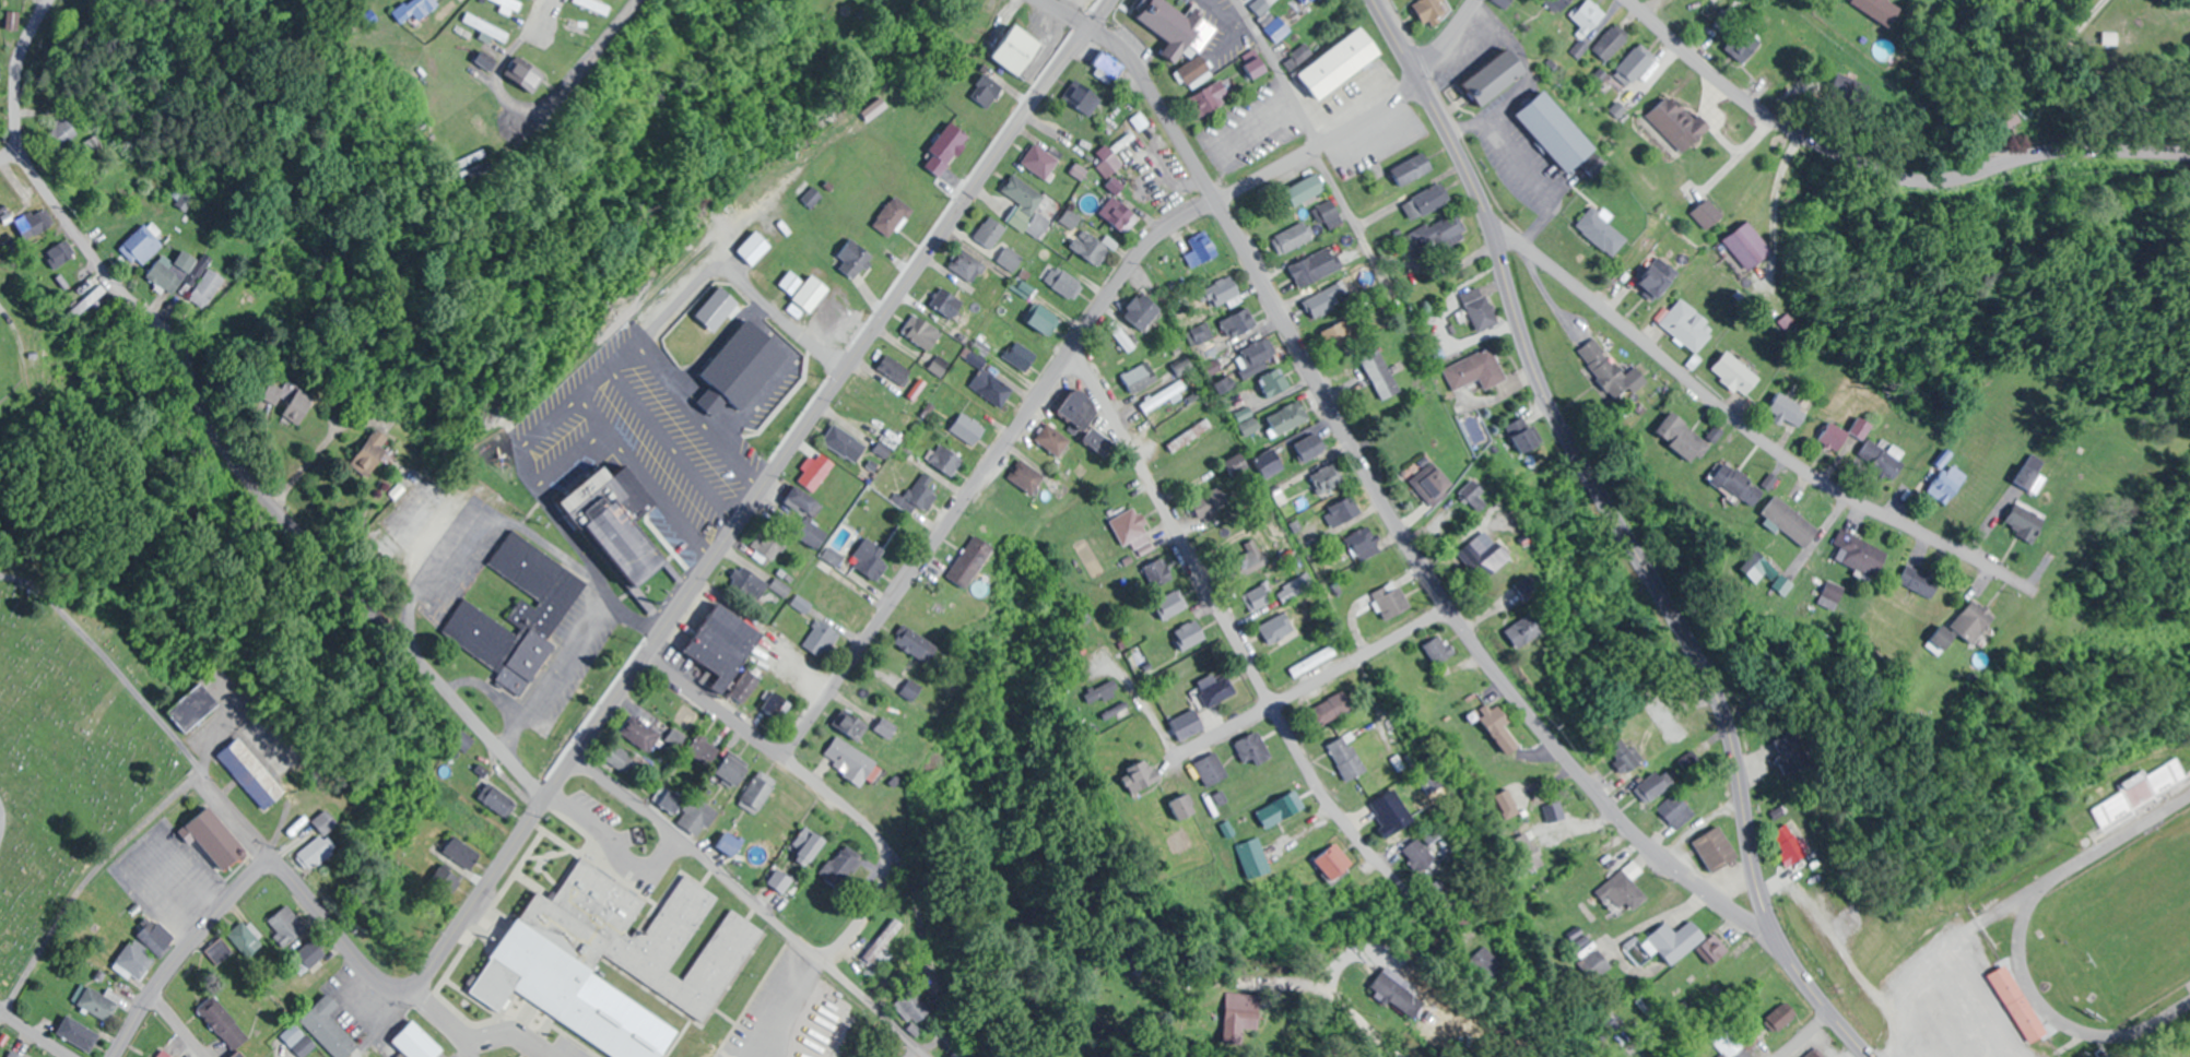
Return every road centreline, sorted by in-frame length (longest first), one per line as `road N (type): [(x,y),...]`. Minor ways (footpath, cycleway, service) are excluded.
road 1 (residential): [(1112,0),(1015,126),(424,971),(401,985),(376,977),(271,855)]
road 2 (residential): [(1777,937),(1677,871),(1575,769),(1449,607),(1385,506),(1134,59),(1046,0)]
road 3 (secondary): [(1374,0),(1474,187),(1555,418),(1710,684),(1756,882),(1777,937),(1868,1056)]
road 4 (residential): [(544,797),(236,465),(168,331),(126,296),(40,181),(14,105),(20,56),(49,0)]
road 5 (residential): [(1418,80),(1390,106),(1149,242),(782,759)]
road 6 (residential): [(1070,349),(1320,793),(1406,894)]
road 7 (residential): [(1488,224),(1770,451),(2015,584)]
road 8 (residential): [(1627,0),(1747,104),(1873,170),(1979,171),(2061,152),(2189,155)]
road 9 (residential): [(575,753),(860,991),(927,1056)]
road 10 (residential): [(643,660),(857,818),(915,888),(923,952)]
road 11 (residential): [(1449,607),(1167,760)]
road 12 (residential): [(641,0),(566,93),(546,106),(510,104),(496,78),(503,59),(518,41),(543,37)]
road 13 (residential): [(271,855),(181,952),(114,1056)]
road 14 (residential): [(1237,0),(1320,144)]
road 15 (residential): [(888,852),(878,891),(825,962)]

